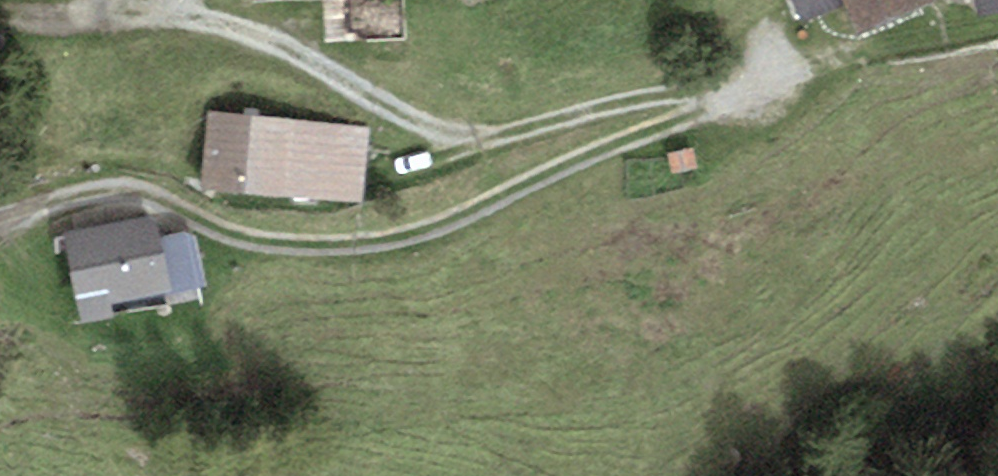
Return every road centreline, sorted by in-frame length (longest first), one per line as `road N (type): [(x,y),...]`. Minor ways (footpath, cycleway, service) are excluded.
road 1 (track): [(0,216),(99,187),(126,188),(250,236),(376,240),(440,223),(656,127),(856,52),(997,24)]
road 2 (track): [(87,12),(187,12),(275,37),(446,132),(492,134),(597,107),(752,91)]

